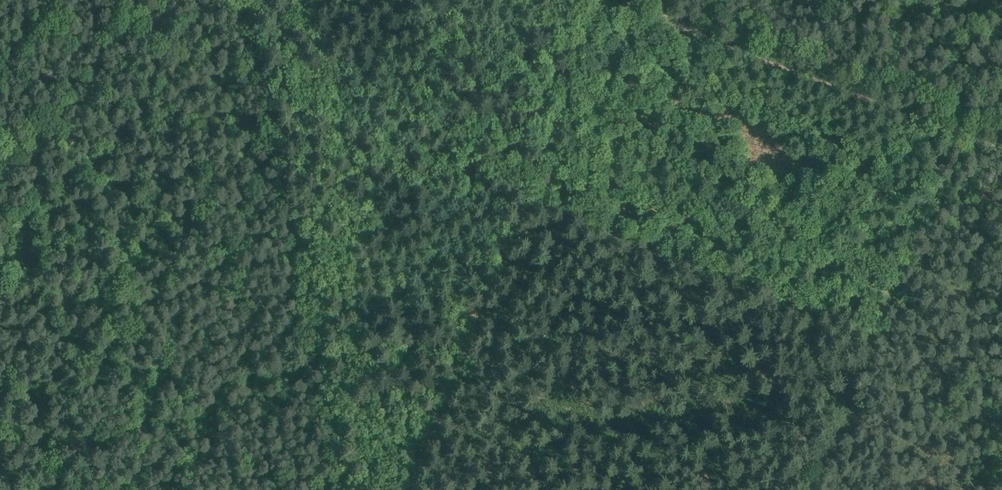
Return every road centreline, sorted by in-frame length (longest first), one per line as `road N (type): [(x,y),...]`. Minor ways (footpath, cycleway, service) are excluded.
road 1 (track): [(596,0),(401,489)]
road 2 (track): [(361,489),(261,0)]
road 3 (track): [(1001,142),(613,0)]
road 4 (track): [(1001,38),(910,266)]

